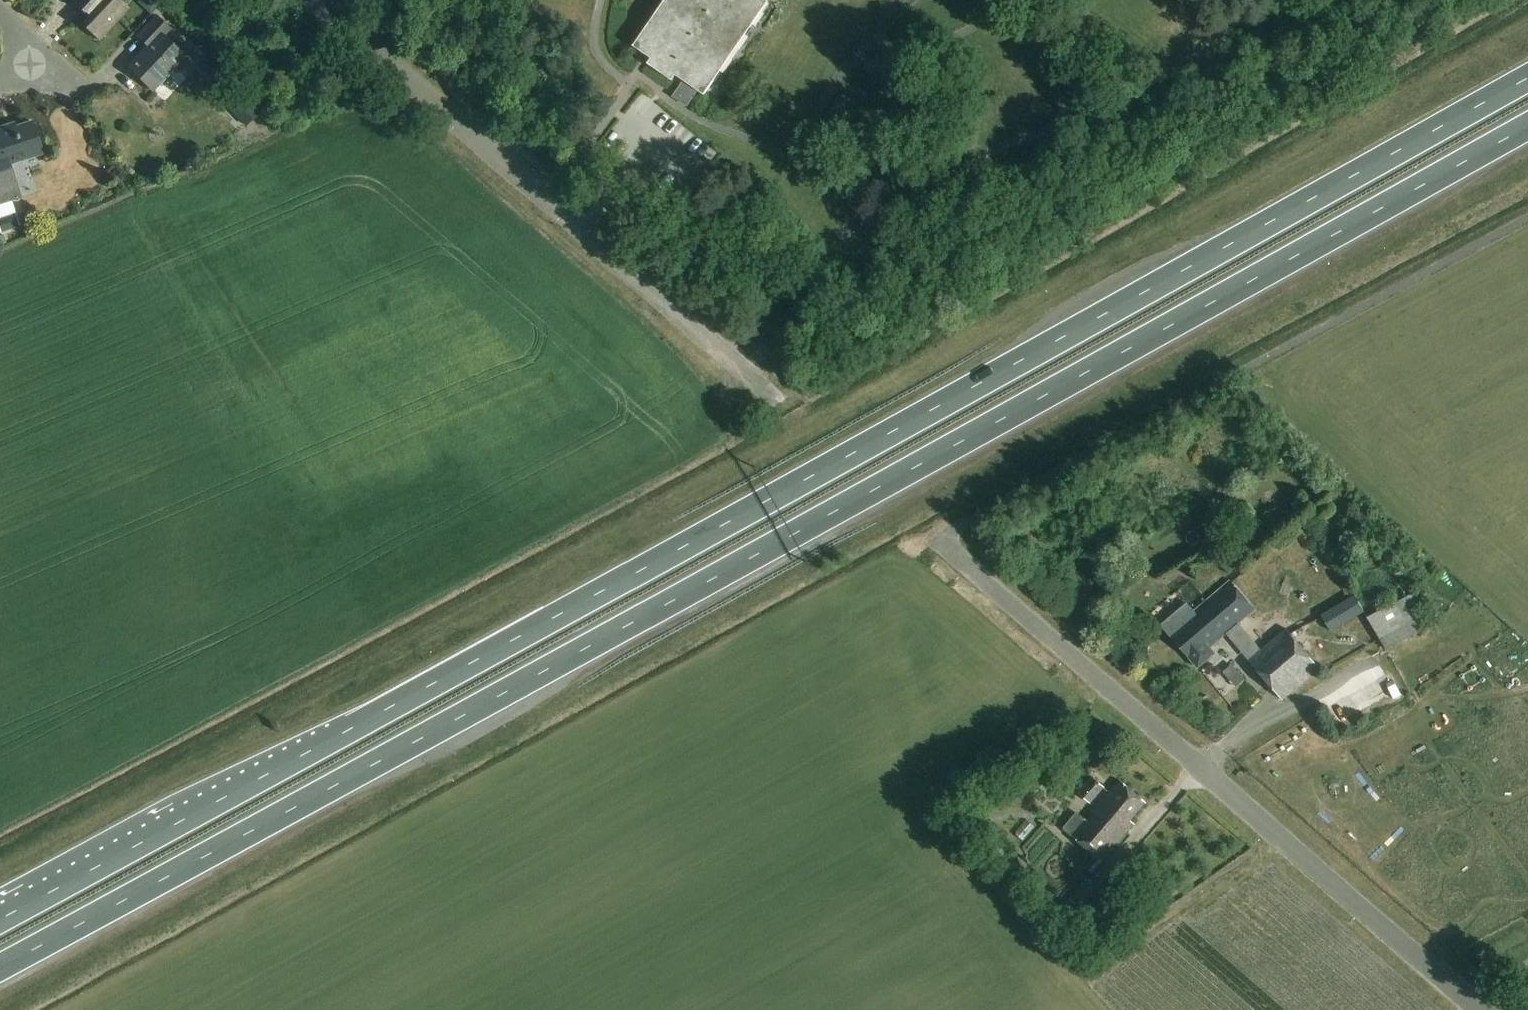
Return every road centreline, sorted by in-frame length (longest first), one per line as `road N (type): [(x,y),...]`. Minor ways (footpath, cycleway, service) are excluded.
road 1 (trunk): [(0,970),(1527,127)]
road 2 (trunk): [(1527,78),(0,920)]
road 3 (unclassified): [(1480,1009),(945,545)]
road 4 (unclassified): [(755,382),(318,0)]
road 5 (residential): [(7,78),(67,86),(76,75),(20,34)]

